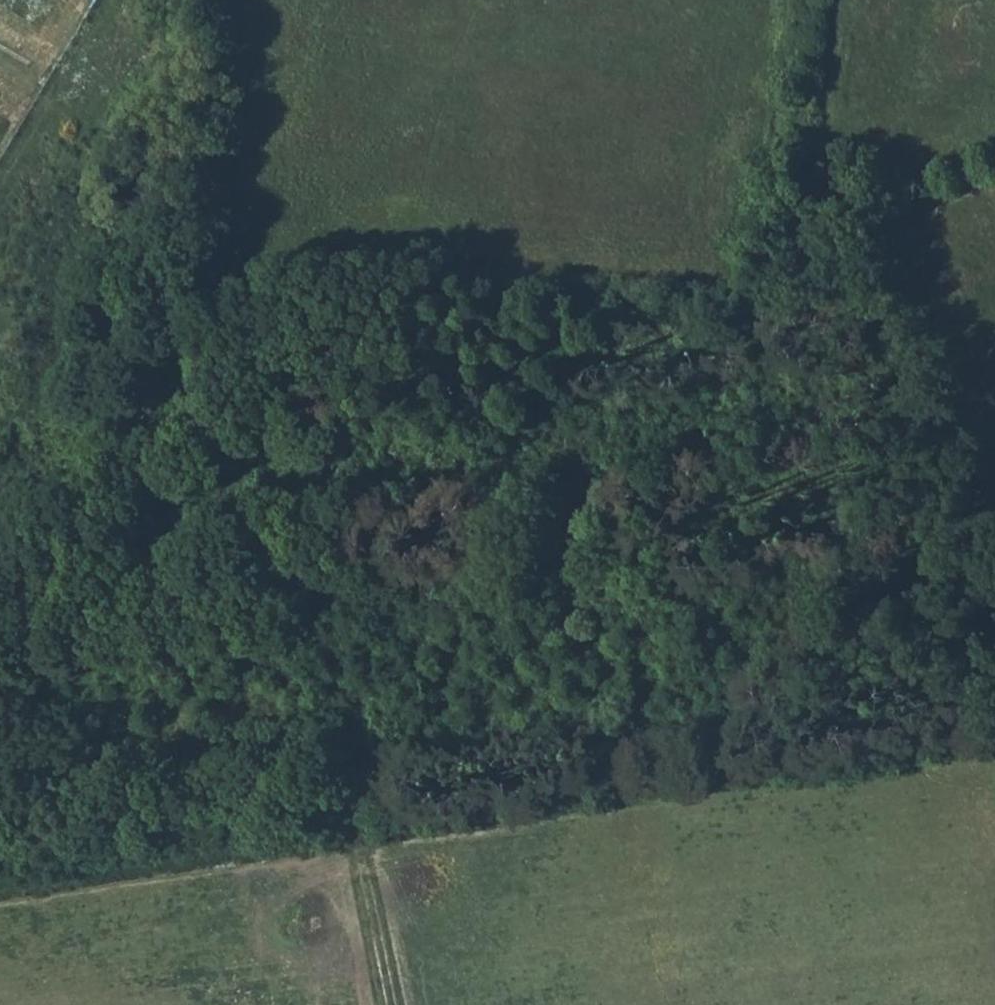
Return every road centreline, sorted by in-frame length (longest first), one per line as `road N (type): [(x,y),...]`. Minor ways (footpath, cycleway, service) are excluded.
road 1 (track): [(390,1004),(357,834)]

